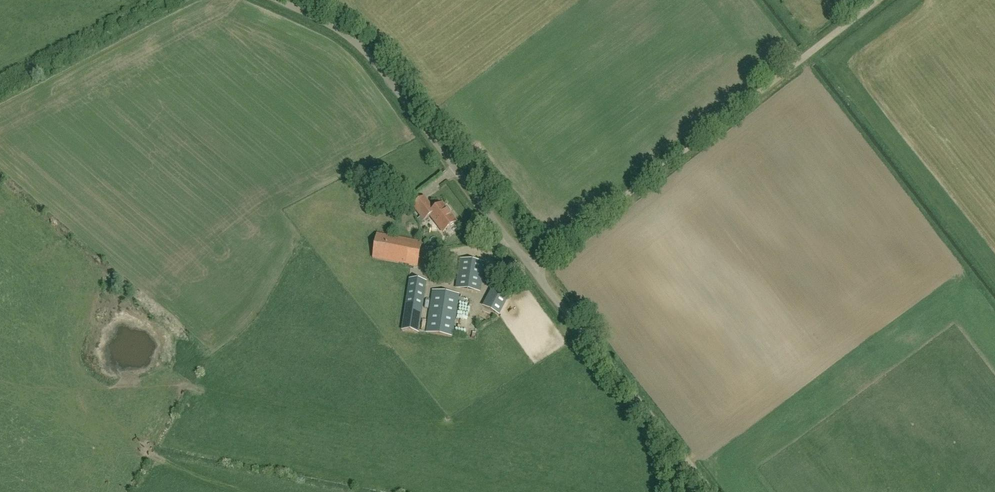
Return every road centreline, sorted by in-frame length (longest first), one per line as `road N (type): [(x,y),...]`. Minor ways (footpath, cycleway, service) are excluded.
road 1 (unclassified): [(529,269),(878,0)]
road 2 (unclassified): [(529,269),(371,58),(270,0)]
road 3 (unclassified): [(703,491),(529,269)]

